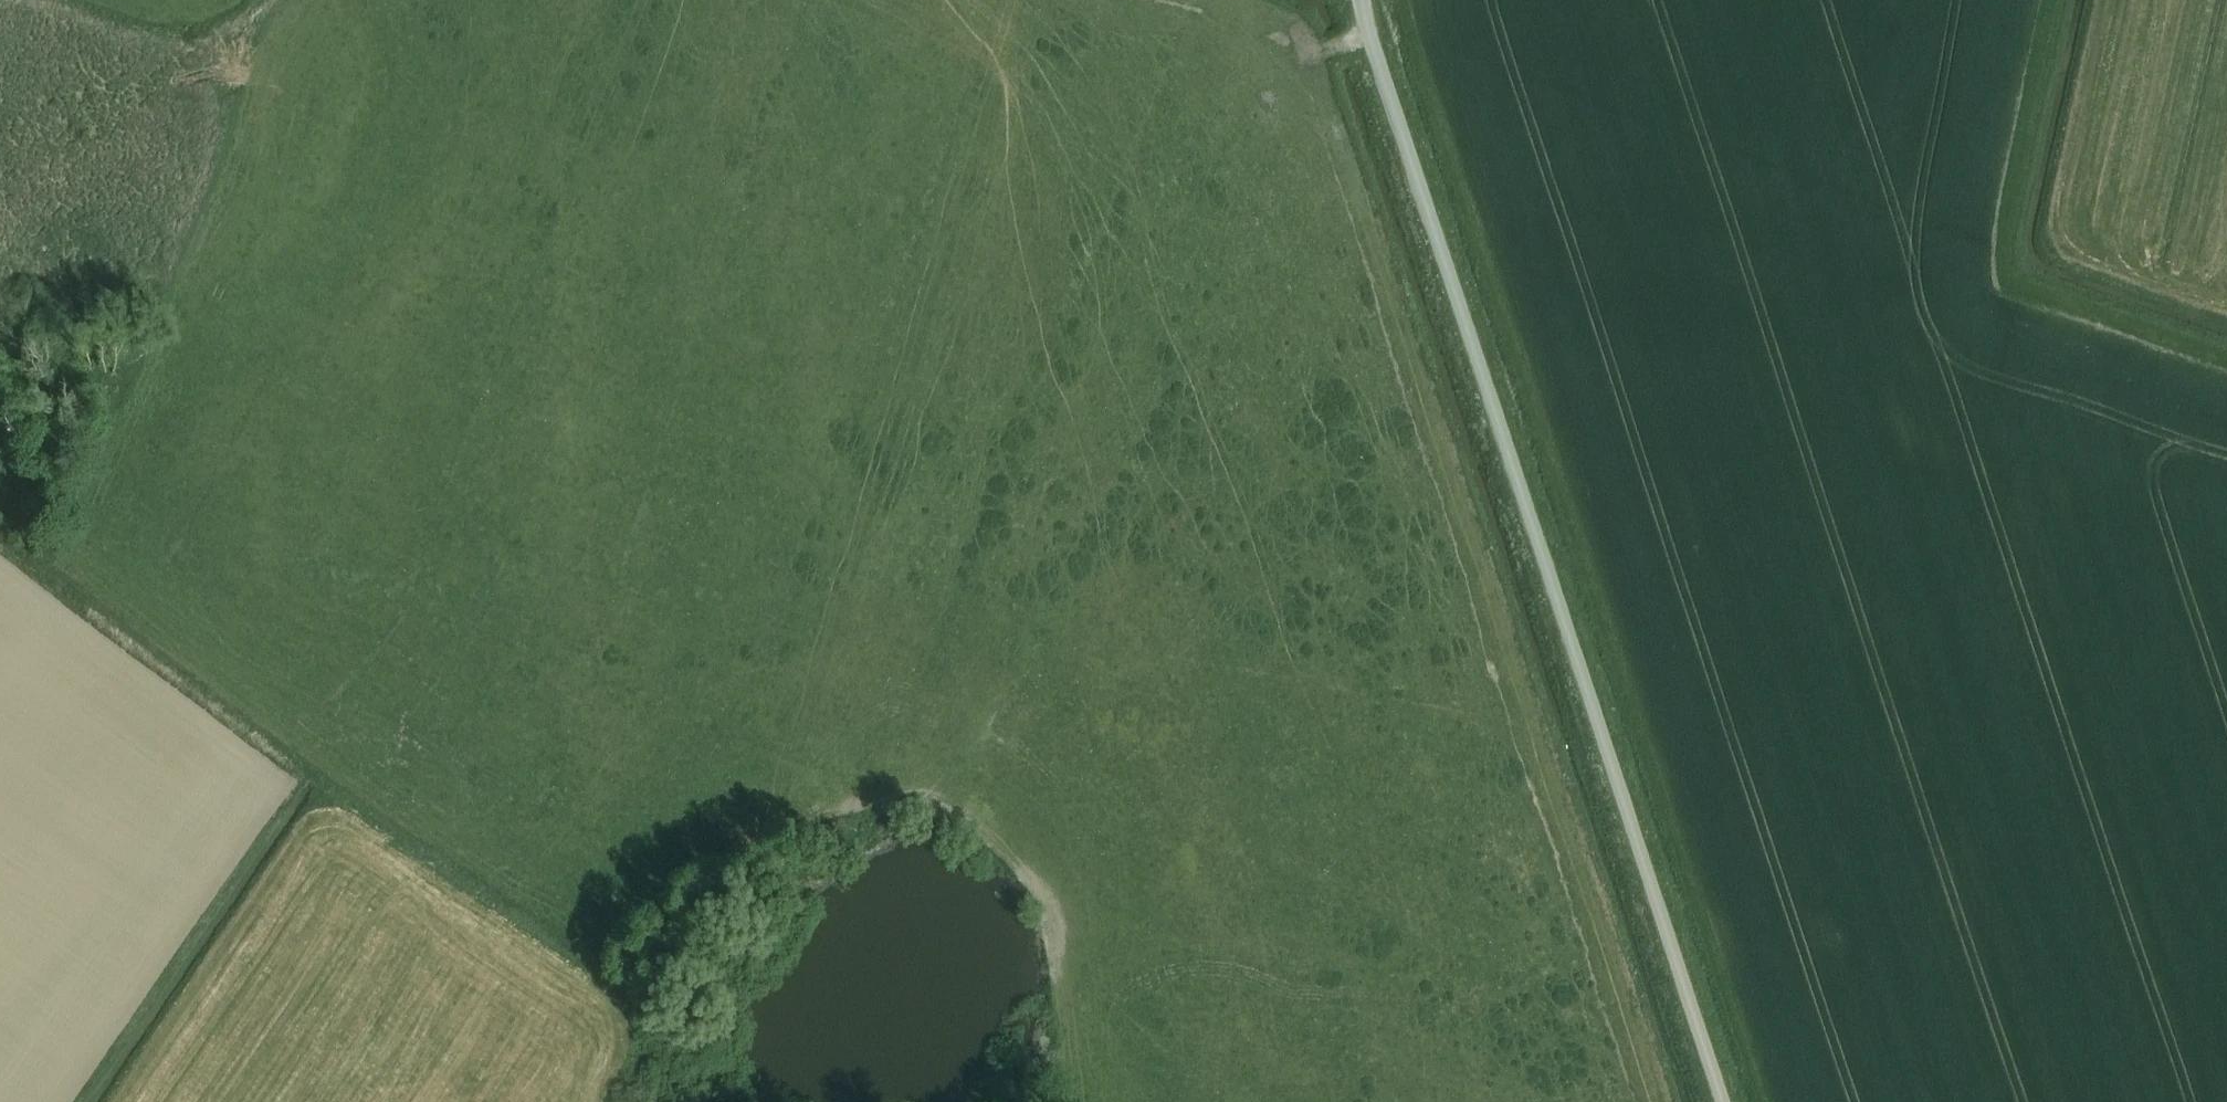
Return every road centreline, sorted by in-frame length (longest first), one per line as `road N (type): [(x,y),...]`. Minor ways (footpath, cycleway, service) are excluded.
road 1 (unclassified): [(1360,0),(1721,1101)]

